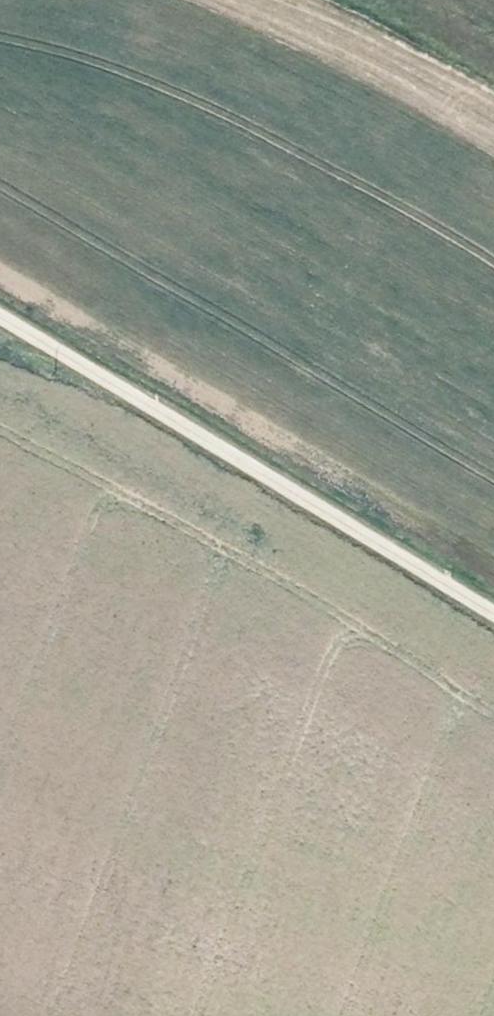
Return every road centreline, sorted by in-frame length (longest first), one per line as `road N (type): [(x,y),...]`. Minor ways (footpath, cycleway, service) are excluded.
road 1 (track): [(0,313),(493,612)]

